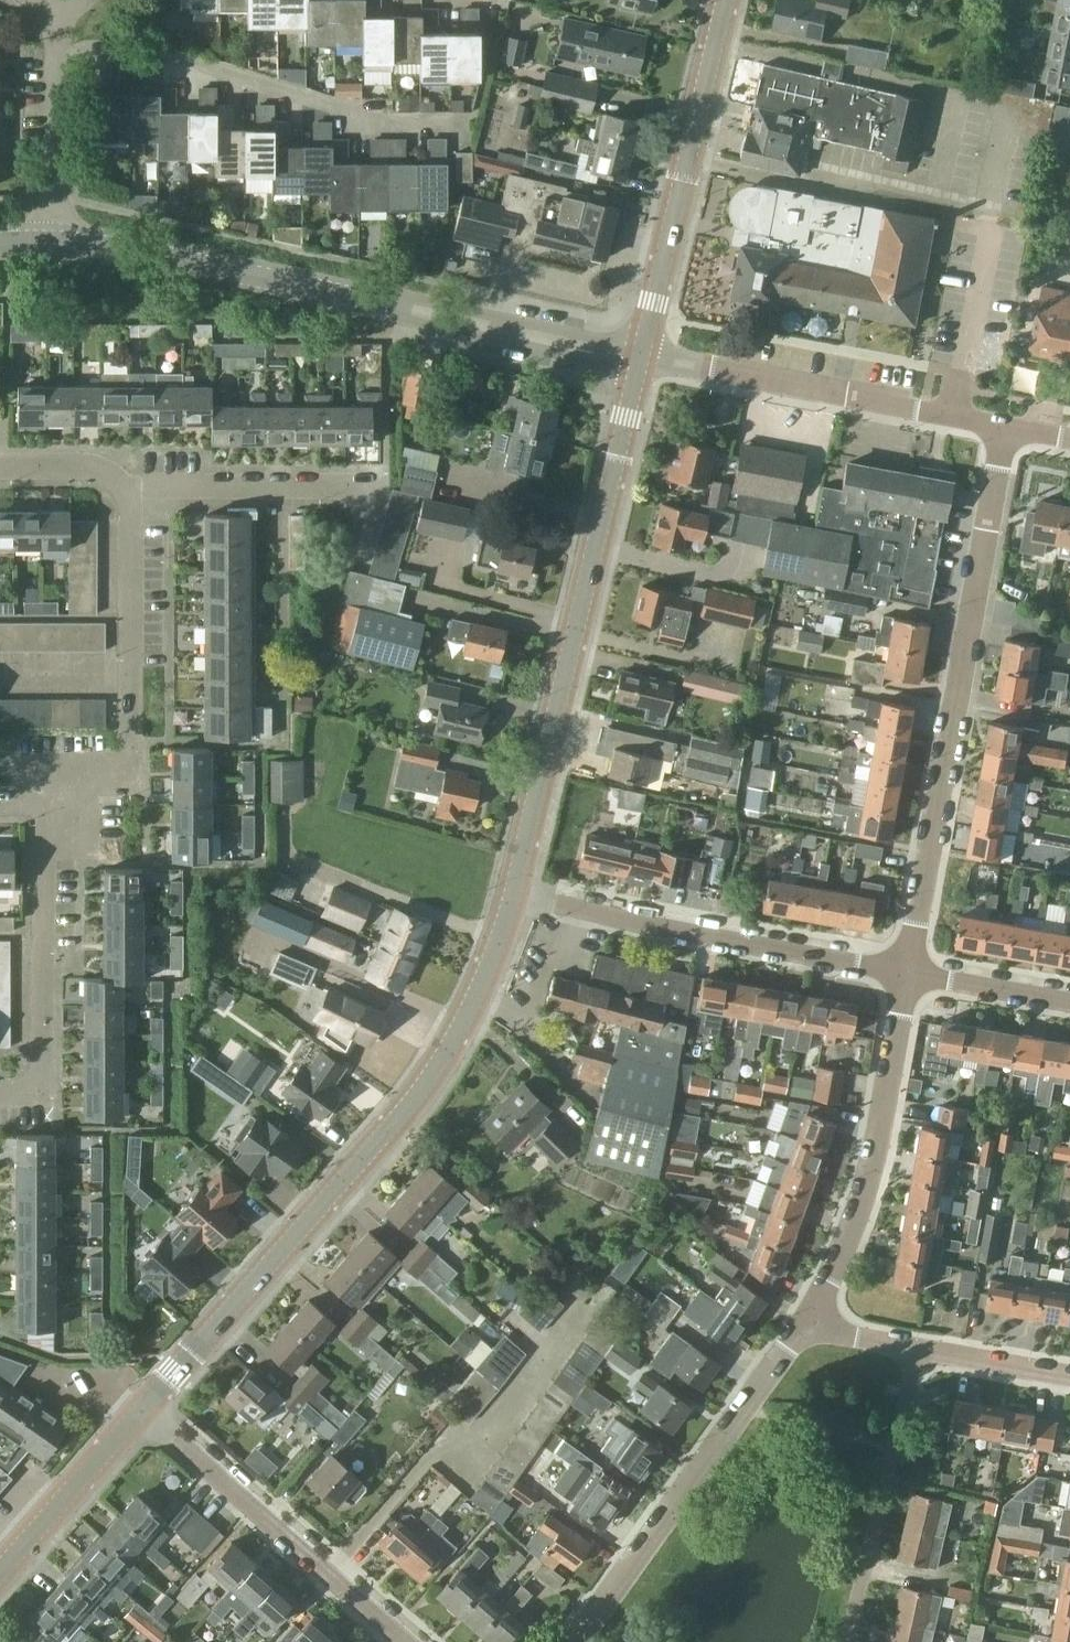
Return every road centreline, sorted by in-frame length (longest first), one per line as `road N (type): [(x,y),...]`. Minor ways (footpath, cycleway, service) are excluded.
road 1 (tertiary): [(143,1411),(433,1073),(470,1009),(513,894)]
road 2 (tertiary): [(55,238),(641,356)]
road 3 (residential): [(905,971),(1007,424)]
road 4 (tertiary): [(513,894),(641,356)]
road 5 (residential): [(474,117),(367,117),(174,54),(56,55)]
road 6 (residential): [(905,971),(513,894)]
road 7 (residential): [(569,1641),(809,1324)]
road 8 (residential): [(1007,424),(641,356)]
road 9 (residential): [(809,1324),(863,1202),(887,1104),(905,971)]
road 10 (tertiary): [(641,356),(726,0)]
road 11 (residential): [(43,810),(83,791),(113,764),(129,727),(129,488)]
road 12 (residential): [(406,1641),(143,1411)]
road 13 (residential): [(0,1098),(38,1096),(43,810)]
road 14 (residential): [(846,1641),(914,1347)]
road 15 (residential): [(386,484),(129,488)]
road 16 (tertiary): [(0,1573),(143,1411)]
road 17 (residential): [(55,238),(56,55)]
road 18 (residential): [(1069,1002),(905,971)]
road 19 (residential): [(1069,1375),(914,1347)]
road 20 (residential): [(129,488),(102,469),(0,468)]

